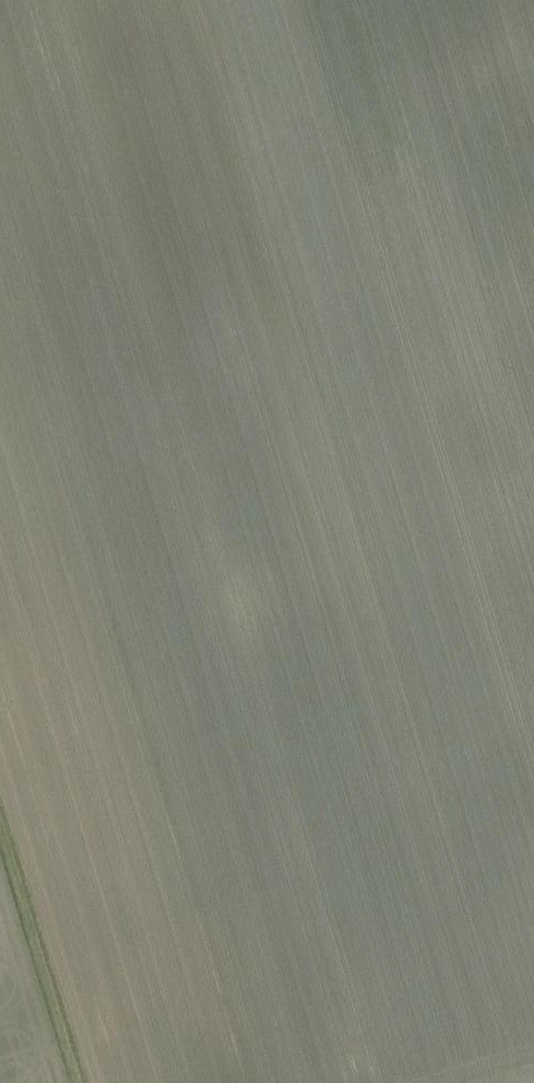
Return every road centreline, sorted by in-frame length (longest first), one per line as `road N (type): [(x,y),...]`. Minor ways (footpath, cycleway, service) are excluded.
road 1 (track): [(77,1082),(0,827)]

